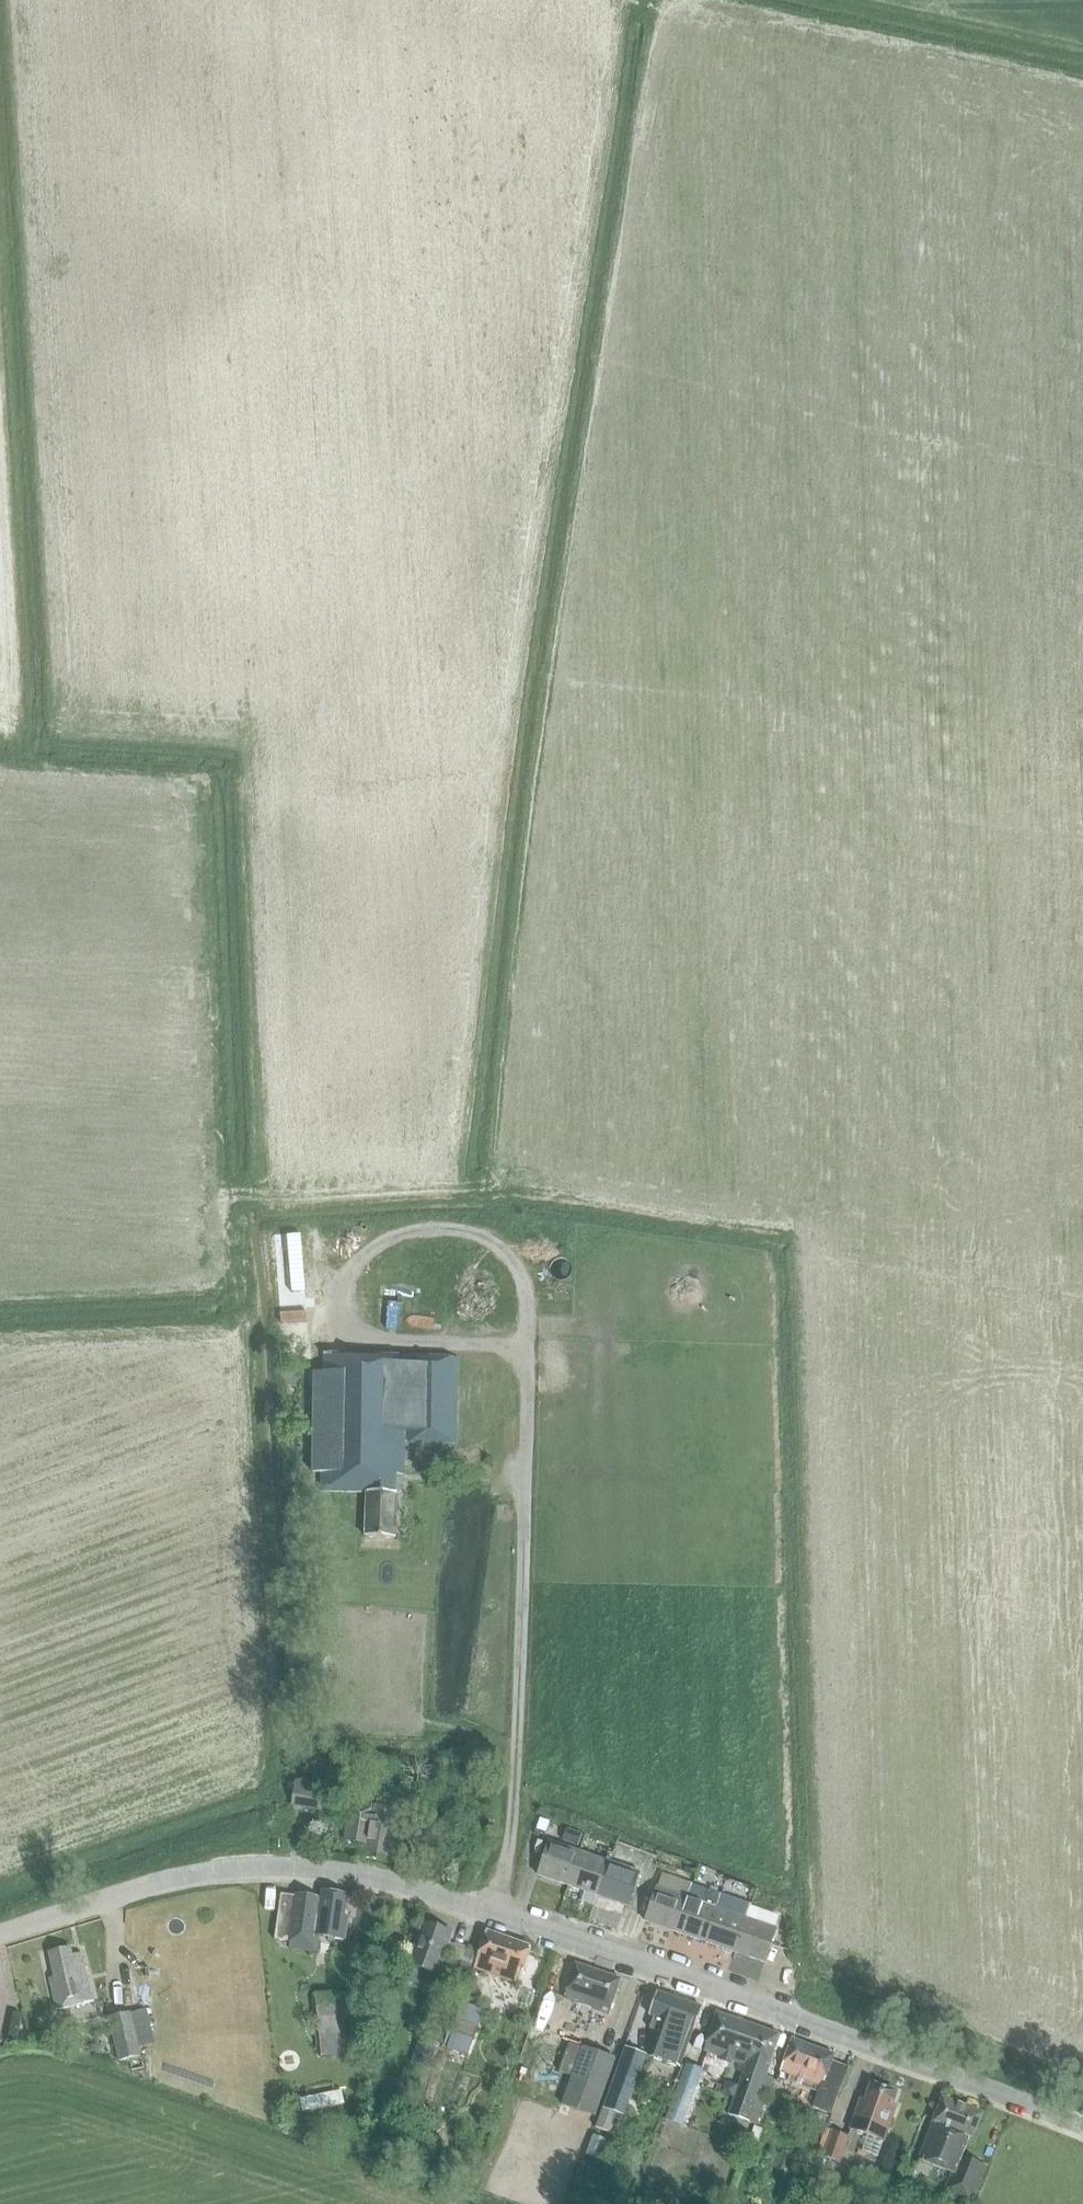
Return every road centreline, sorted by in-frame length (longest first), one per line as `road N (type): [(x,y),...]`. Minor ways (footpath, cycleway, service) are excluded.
road 1 (unclassified): [(1082,2126),(704,1986),(357,1873),(215,1869),(0,1933)]
road 2 (track): [(493,1914),(516,1777),(524,1492)]

